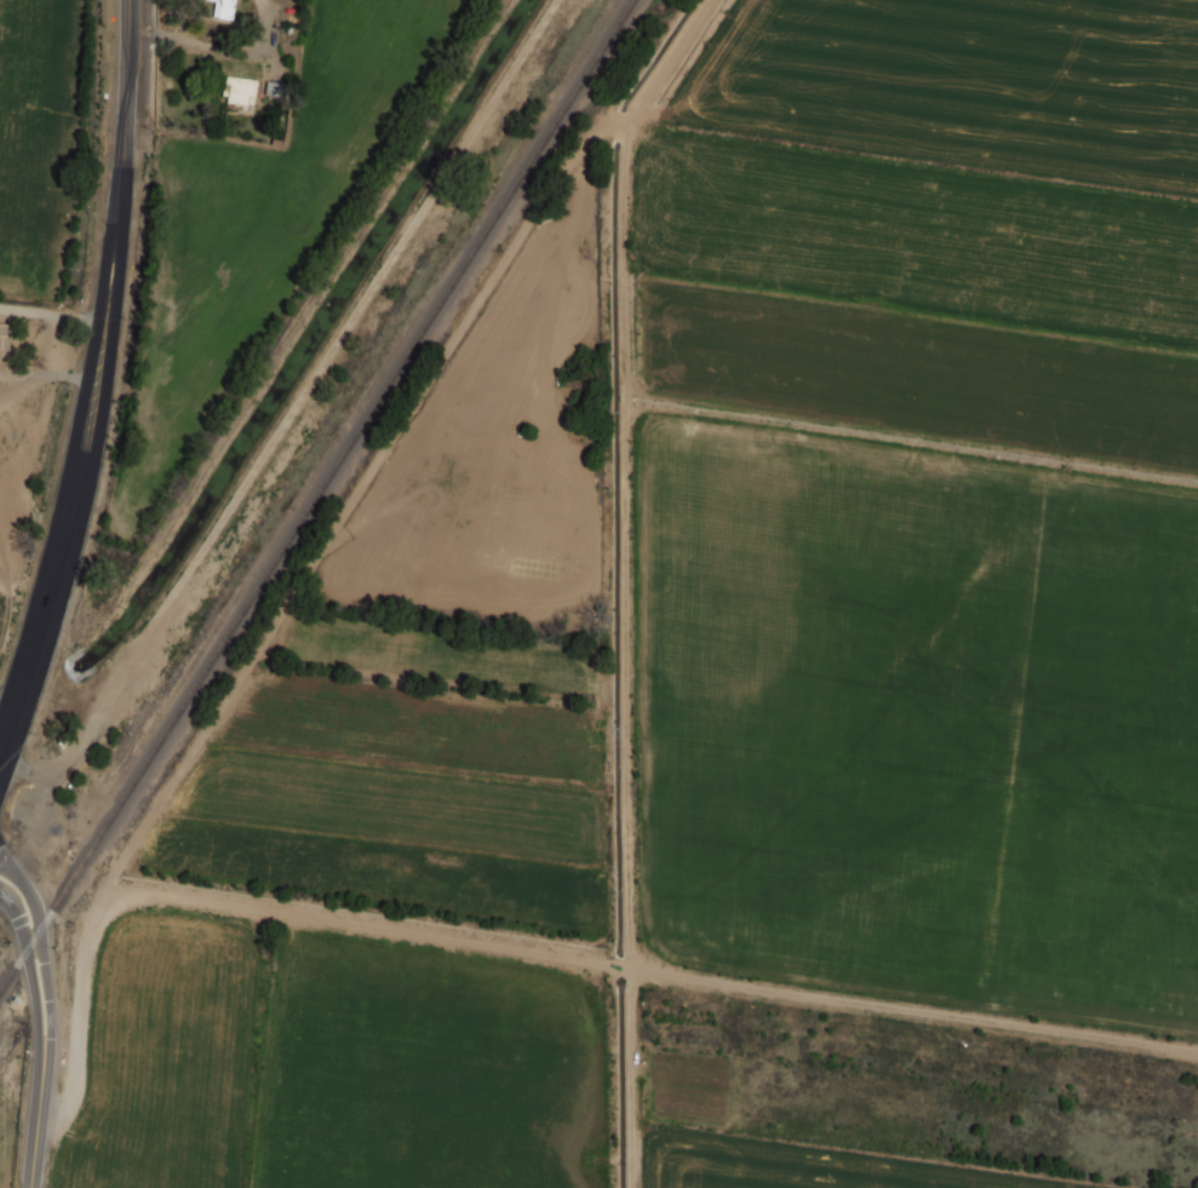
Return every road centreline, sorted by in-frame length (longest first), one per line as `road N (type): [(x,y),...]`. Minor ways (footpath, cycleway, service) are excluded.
road 1 (secondary): [(137,0),(127,191),(108,321),(52,585),(10,716)]
road 2 (secondary): [(30,1187),(41,1000),(24,902),(0,876)]

